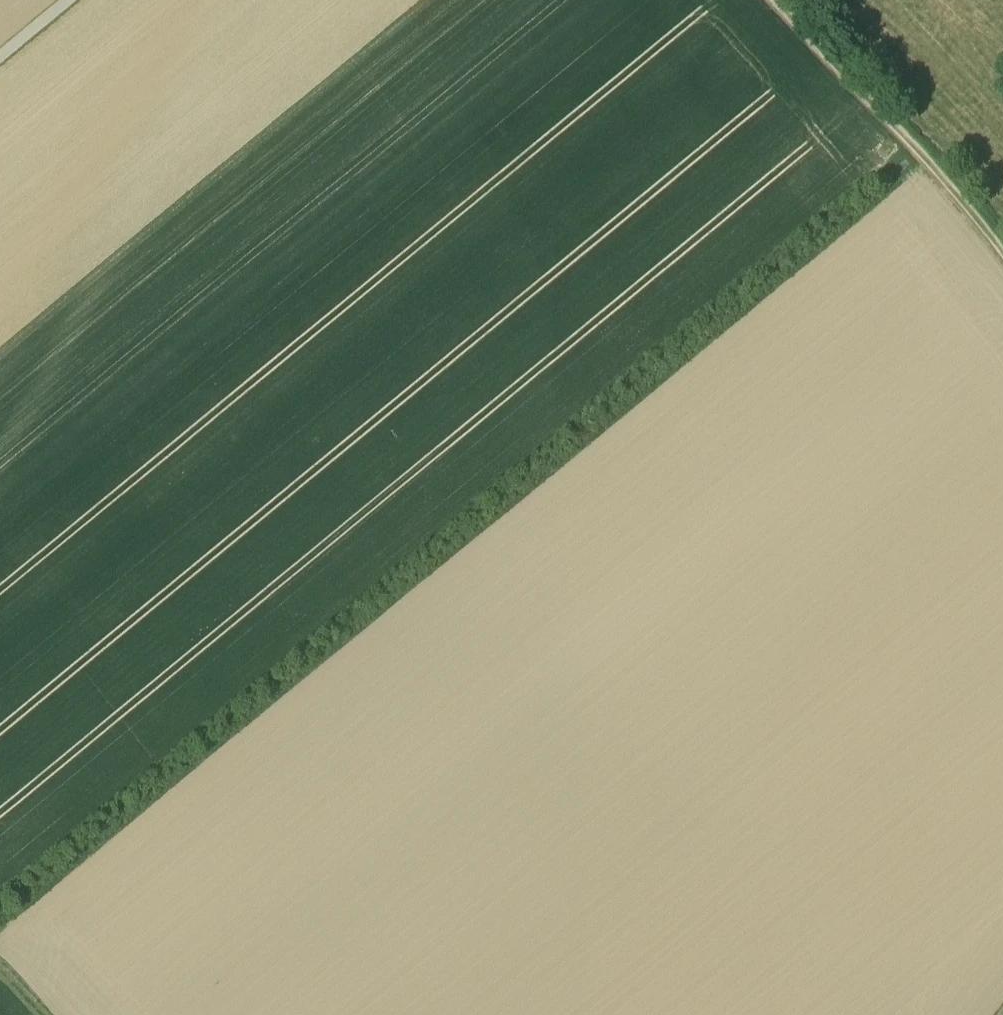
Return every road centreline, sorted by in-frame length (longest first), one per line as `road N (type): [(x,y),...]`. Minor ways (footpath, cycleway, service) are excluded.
road 1 (track): [(774,0),(921,153),(1002,257)]

